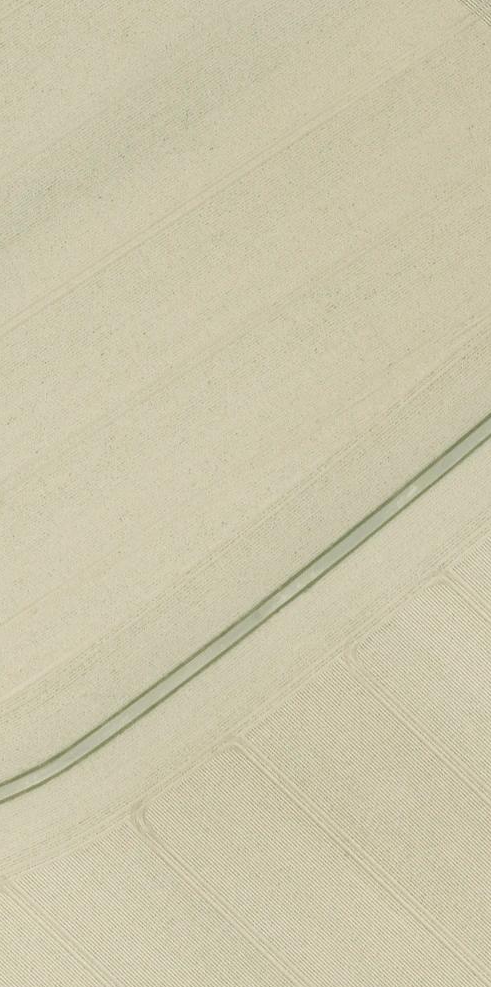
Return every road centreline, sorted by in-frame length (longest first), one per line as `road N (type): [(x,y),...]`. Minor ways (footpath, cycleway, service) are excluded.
road 1 (unclassified): [(490,424),(42,780),(0,797)]

